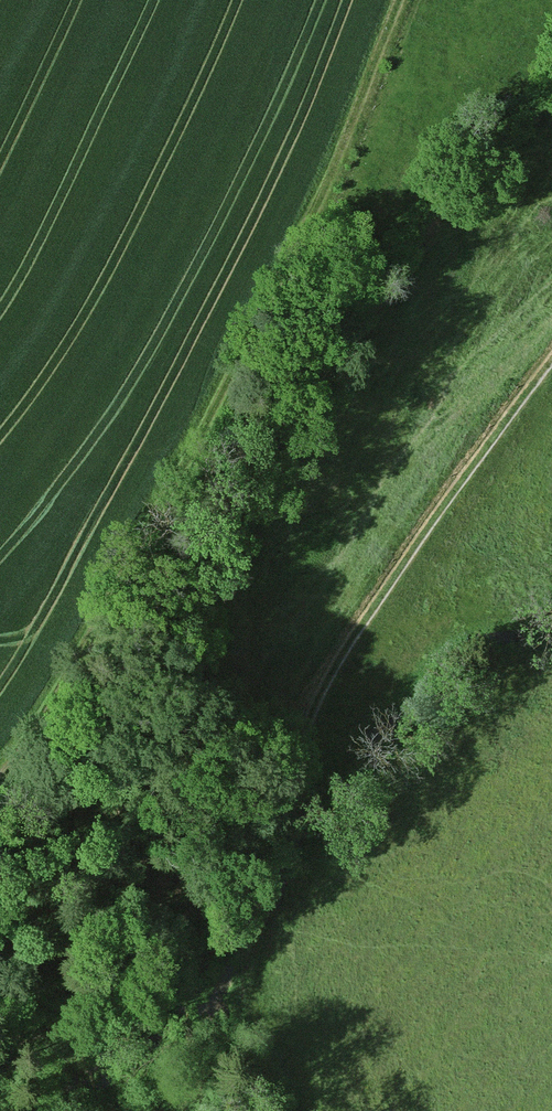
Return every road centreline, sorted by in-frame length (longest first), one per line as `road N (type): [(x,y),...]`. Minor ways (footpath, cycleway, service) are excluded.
road 1 (track): [(0,1046),(76,1022),(152,979),(205,908),(331,672),(480,459),(551,373)]
road 2 (track): [(401,0),(347,161),(224,413),(0,772)]

